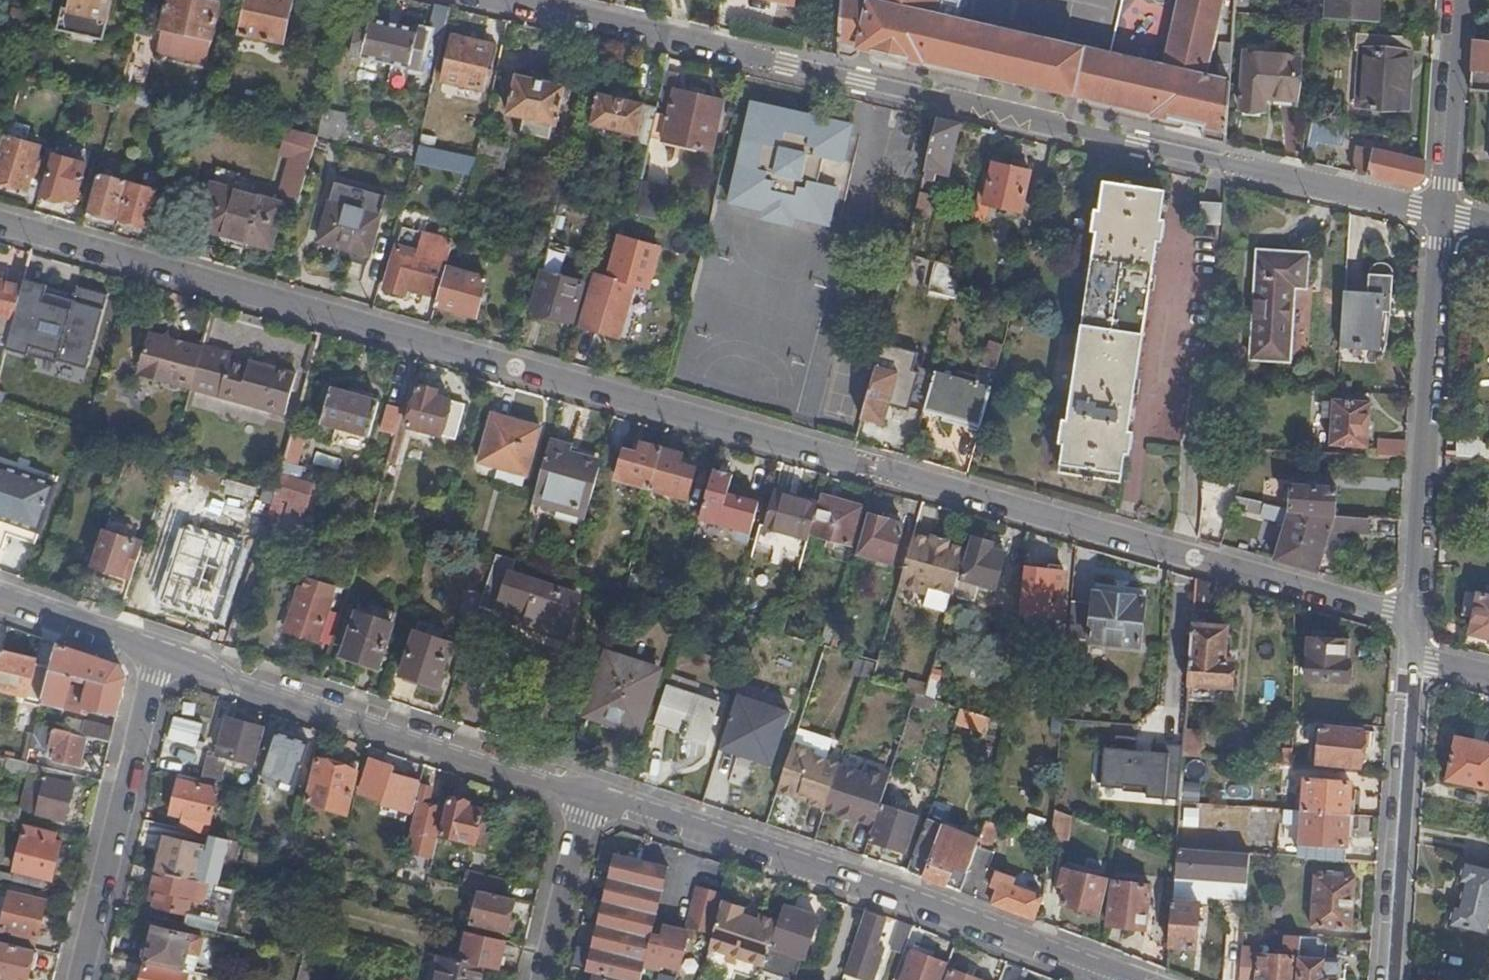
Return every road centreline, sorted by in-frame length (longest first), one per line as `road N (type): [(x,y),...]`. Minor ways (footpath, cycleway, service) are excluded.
road 1 (residential): [(1182,556),(0,224)]
road 2 (residential): [(506,0),(1441,214)]
road 3 (tertiary): [(1120,979),(584,792)]
road 4 (tertiary): [(584,792),(159,650)]
road 5 (residential): [(1411,619),(1441,214)]
road 6 (residential): [(159,650),(81,979)]
road 7 (residential): [(1386,979),(1410,656)]
road 8 (residential): [(1411,619),(1182,556)]
road 9 (residential): [(1441,214),(1458,0)]
road 10 (residential): [(584,792),(540,979)]
road 11 (tertiary): [(159,650),(0,595)]
road 12 (unclassified): [(1182,556),(1172,715)]

